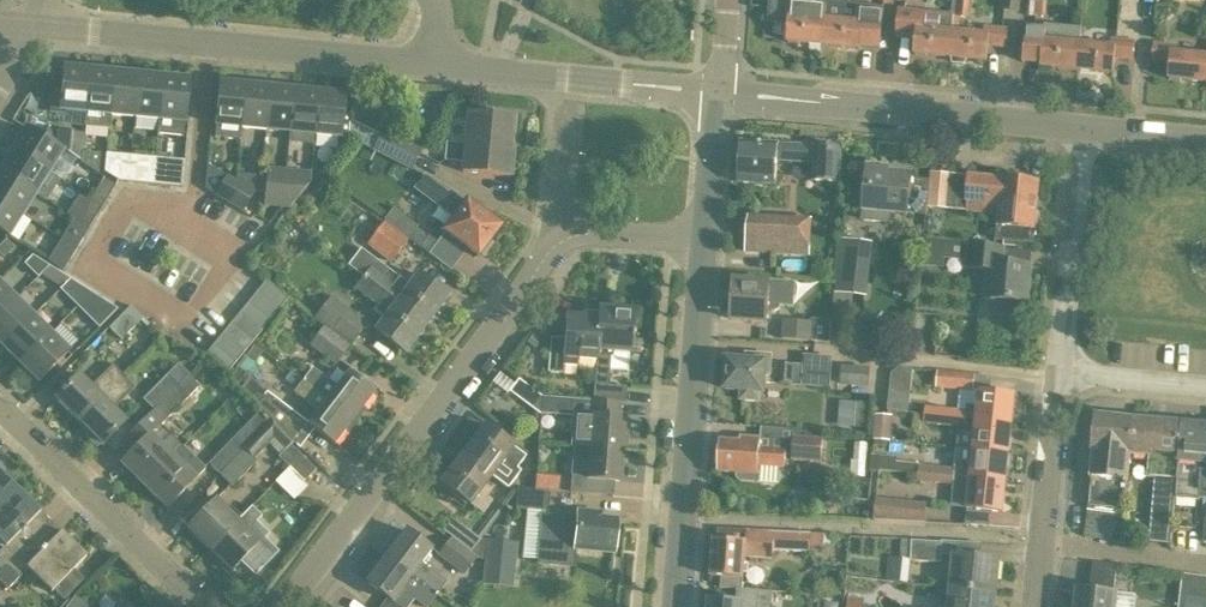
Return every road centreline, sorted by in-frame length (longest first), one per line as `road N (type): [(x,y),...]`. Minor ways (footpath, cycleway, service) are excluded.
road 1 (residential): [(283,606),(548,252),(571,236)]
road 2 (unclassified): [(442,65),(33,29)]
road 3 (unclassified): [(1085,125),(721,90)]
road 4 (tertiary): [(677,606),(703,242)]
road 5 (residential): [(210,606),(0,407)]
road 6 (unclassified): [(721,90),(442,65)]
road 7 (residential): [(1064,374),(1085,125)]
road 8 (residential): [(1044,543),(1064,374)]
road 9 (residential): [(1205,564),(1044,543)]
road 10 (tertiary): [(703,242),(721,90)]
road 11 (residential): [(1205,386),(1064,374)]
road 12 (residential): [(571,236),(561,219),(572,107)]
road 13 (residential): [(571,236),(703,242)]
road 14 (unclassified): [(1205,137),(1085,125)]

